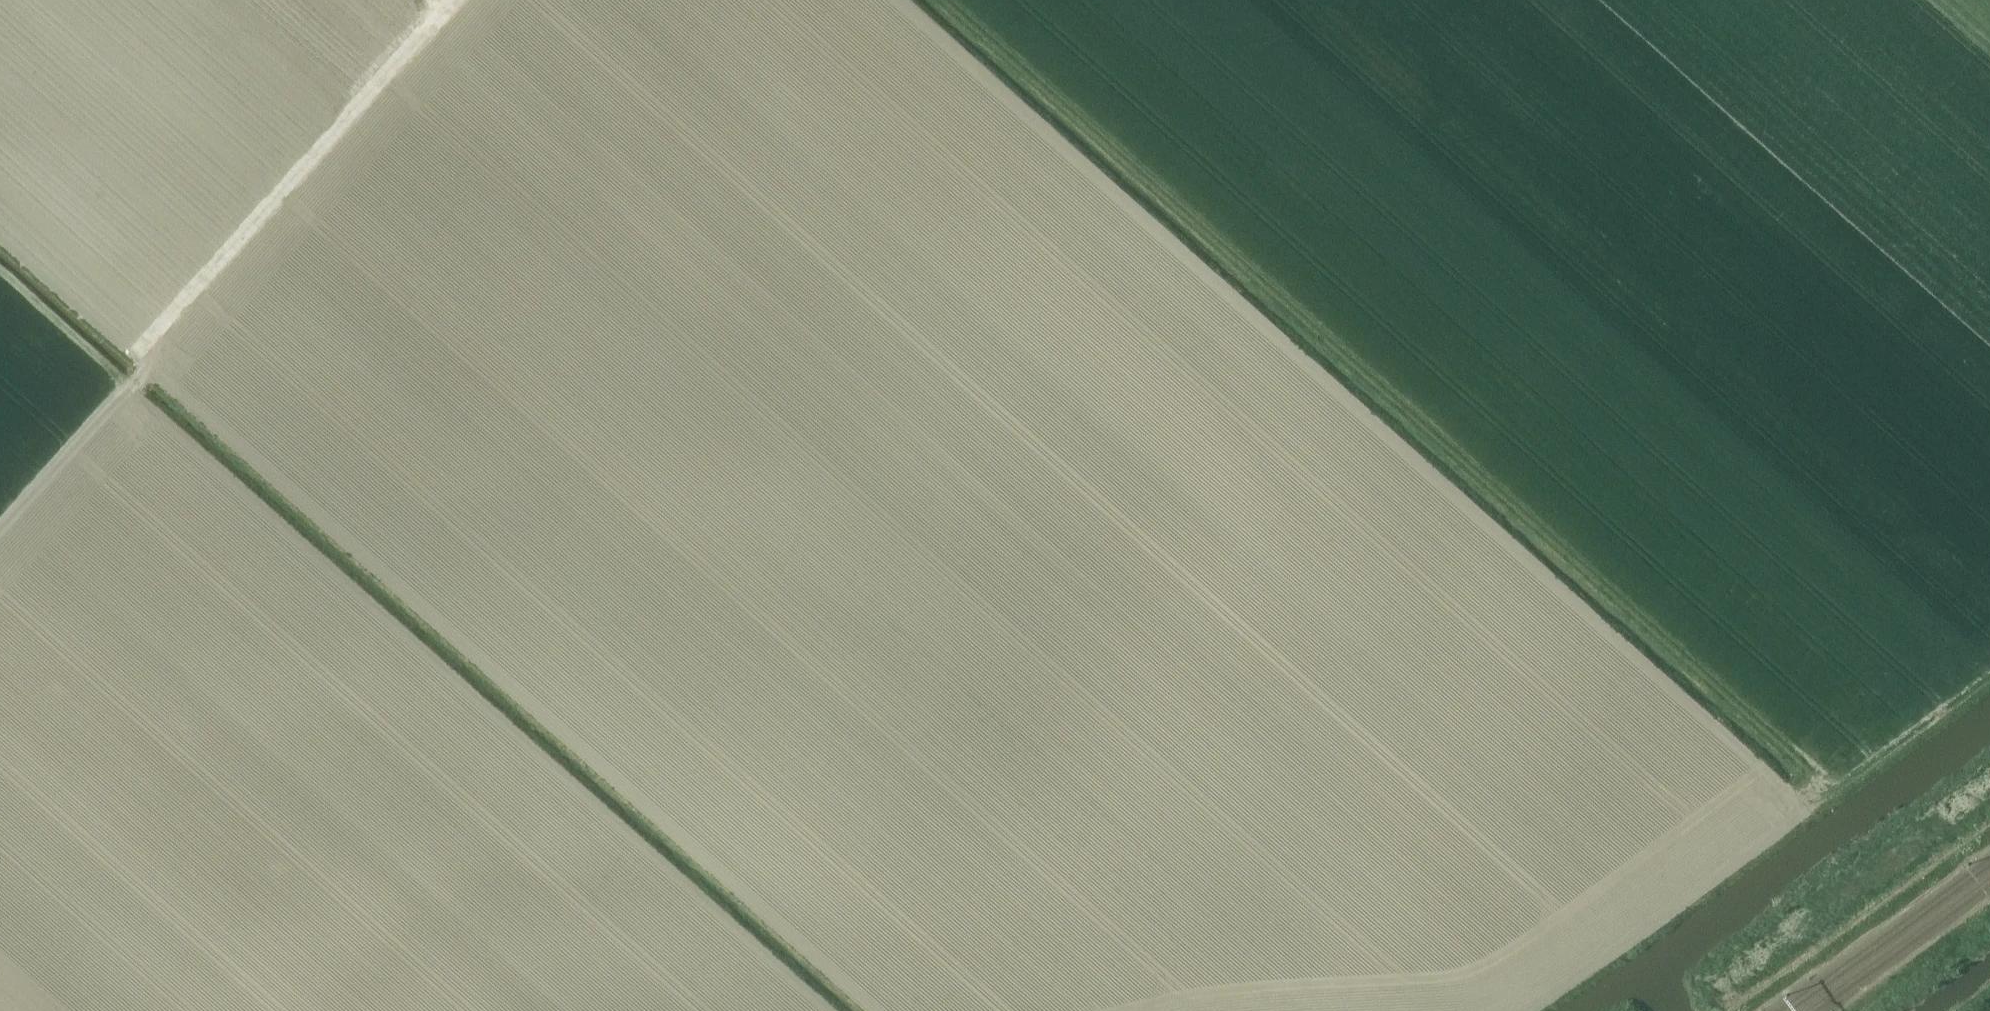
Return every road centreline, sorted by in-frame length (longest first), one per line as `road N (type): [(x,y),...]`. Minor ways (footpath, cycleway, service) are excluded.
road 1 (track): [(1729,1010),(1989,823)]

